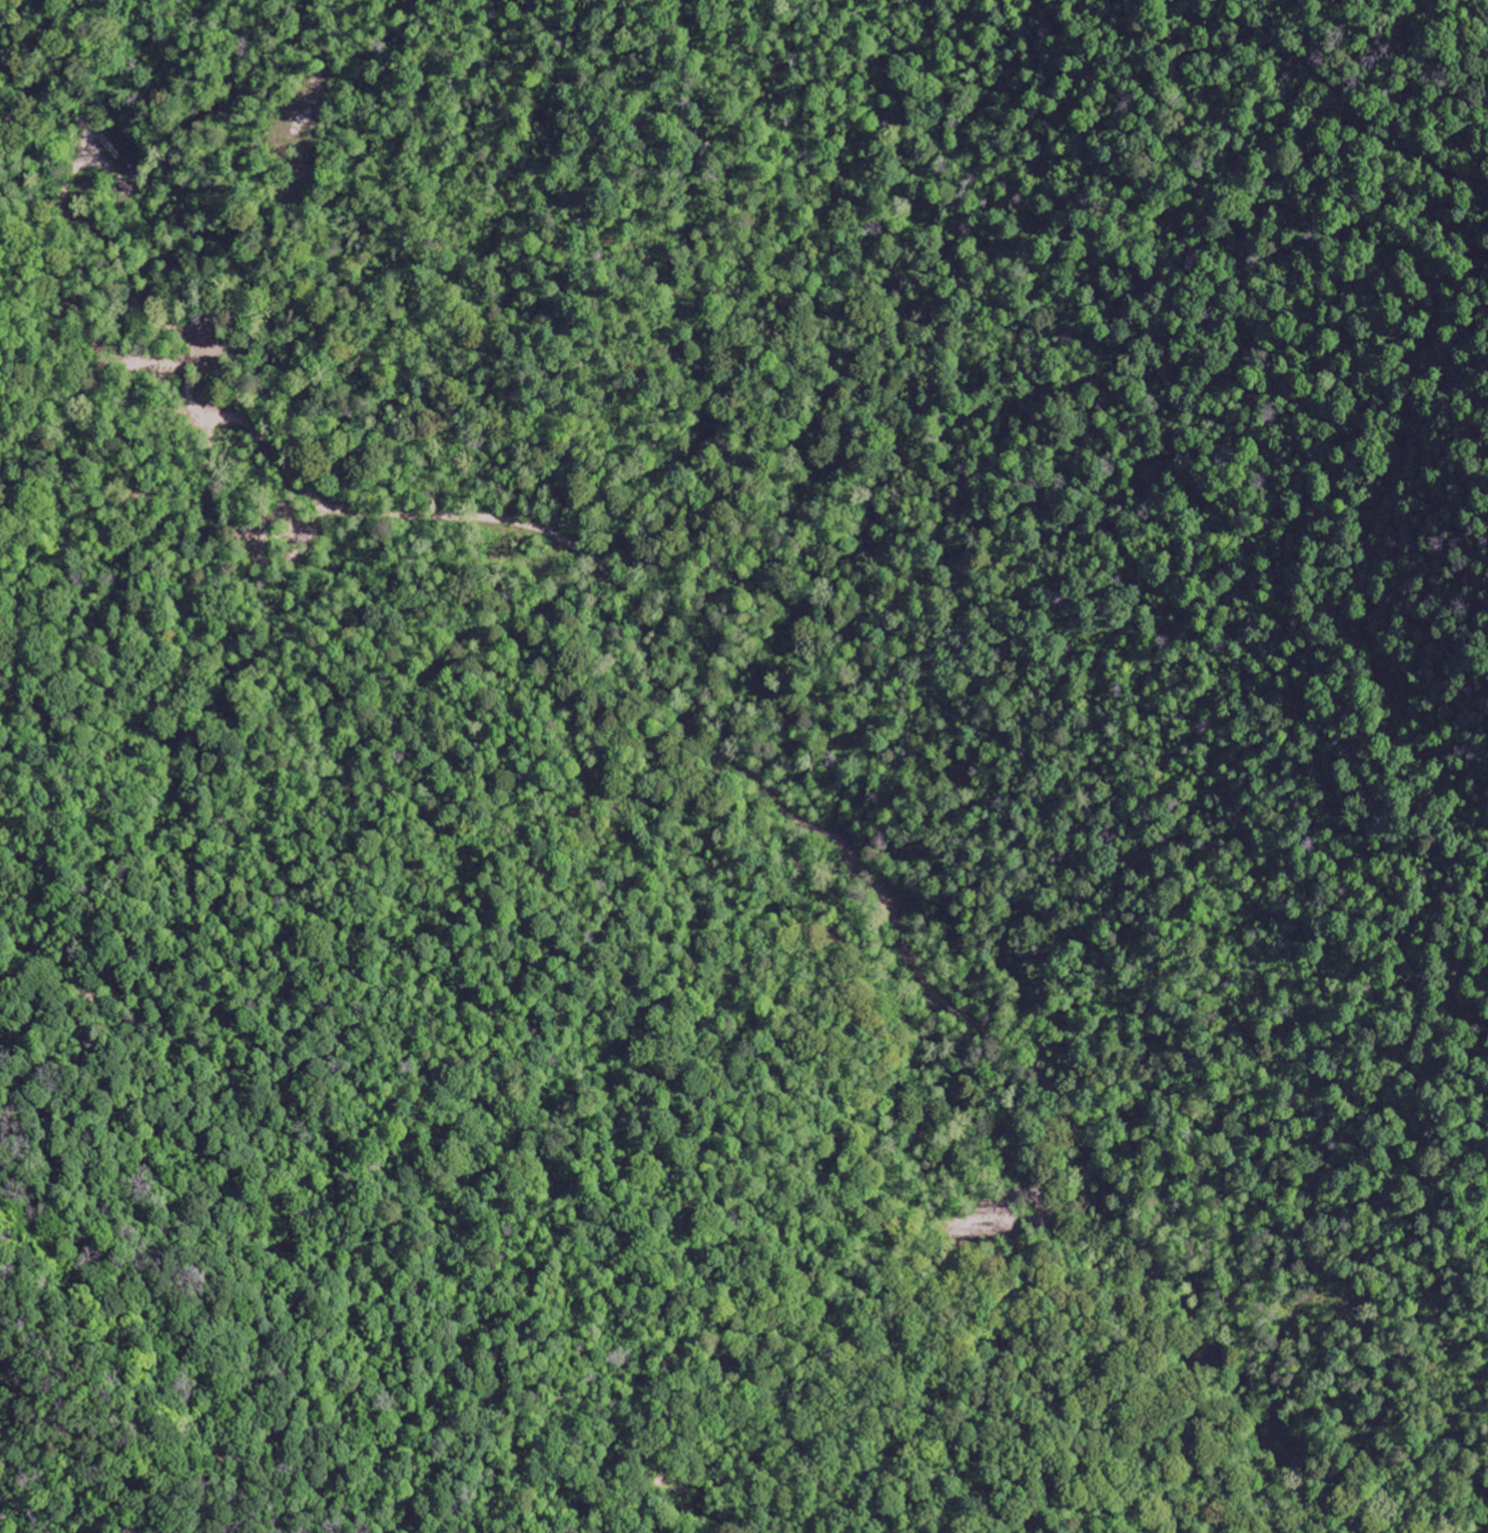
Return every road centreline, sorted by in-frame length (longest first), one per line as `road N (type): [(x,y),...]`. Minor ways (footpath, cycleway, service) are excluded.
road 1 (track): [(1471,1532),(1350,1476),(1312,1445),(1253,1331),(1119,1238),(1094,1169),(1048,1087),(940,1006),(869,884),(818,823),(648,664),(616,580),(546,534),(507,521),(325,506)]
road 2 (track): [(325,506),(298,491),(241,427),(191,413),(180,383),(192,316),(173,279),(88,170),(67,108),(0,64)]

